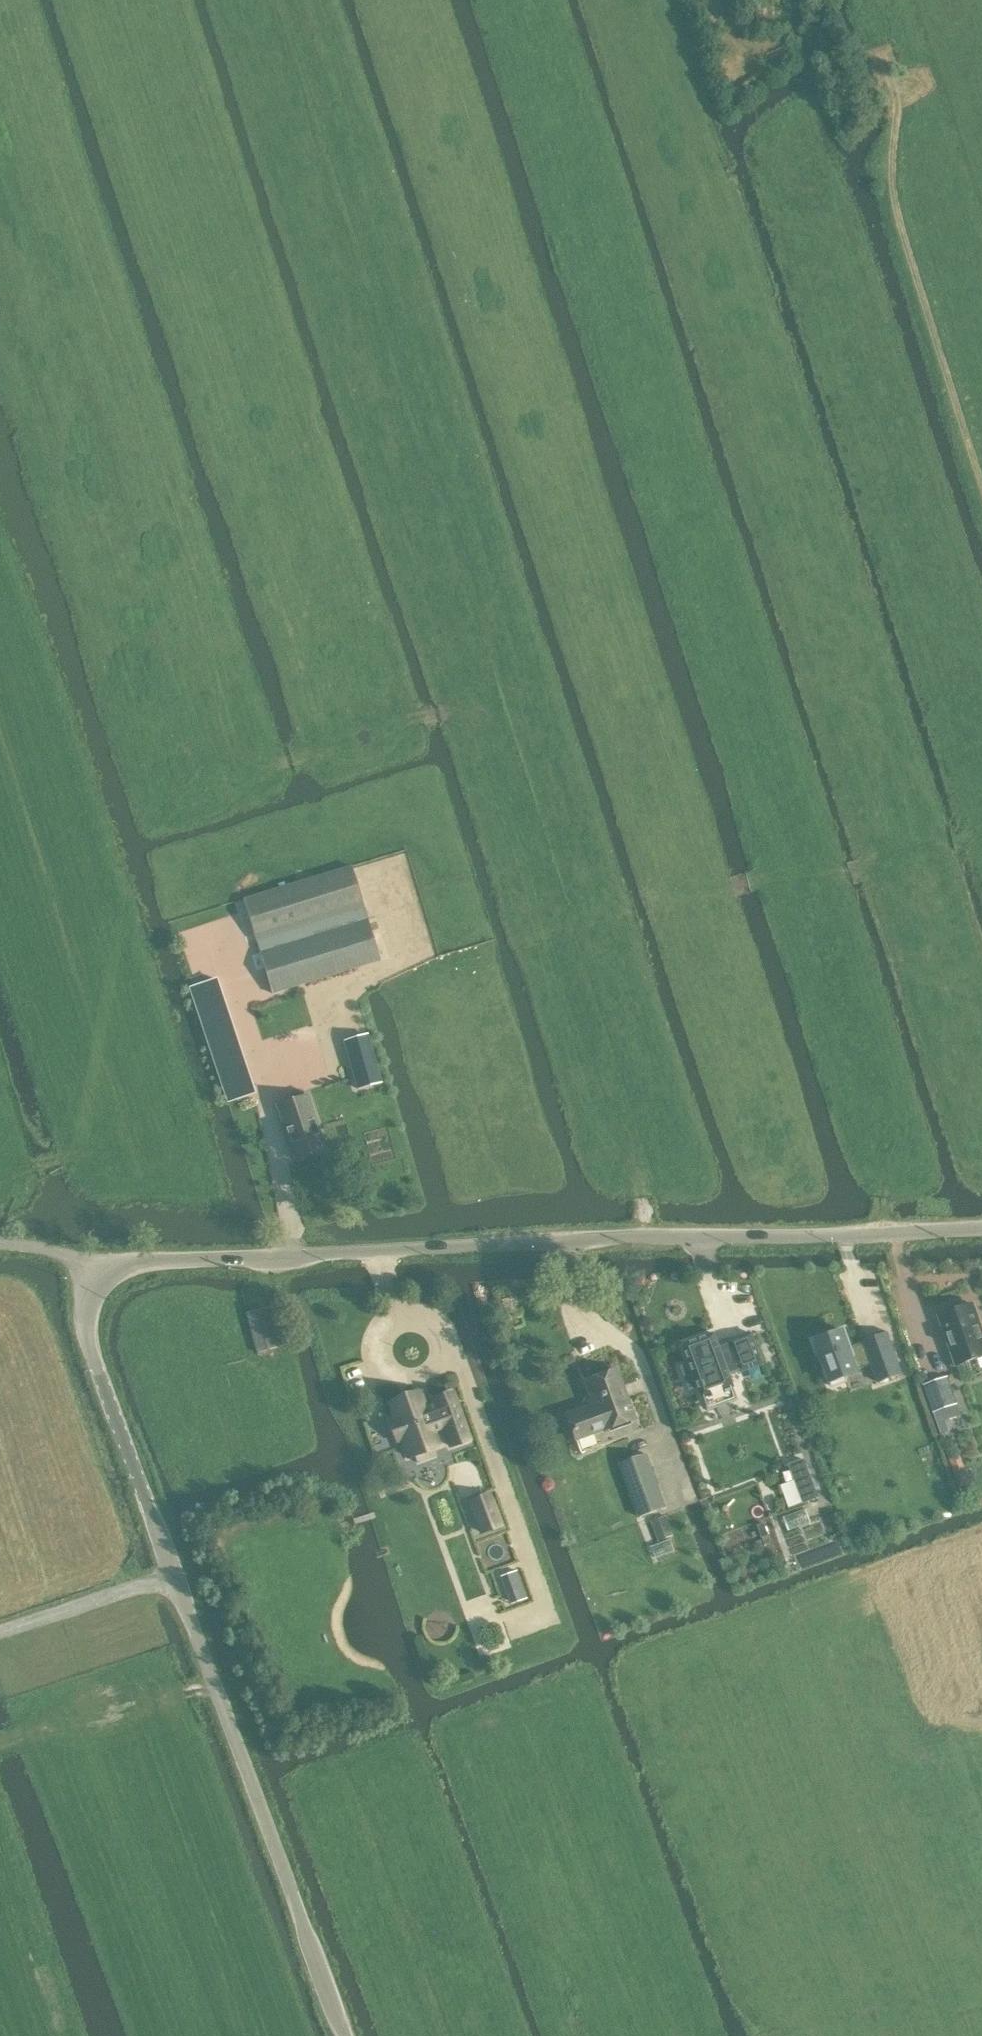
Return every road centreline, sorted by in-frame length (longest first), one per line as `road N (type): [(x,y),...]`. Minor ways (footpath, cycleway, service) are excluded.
road 1 (tertiary): [(99,1276),(133,1263),(981,1228)]
road 2 (tertiary): [(346,2035),(87,1335),(99,1276)]
road 3 (track): [(895,100),(895,199),(981,471)]

